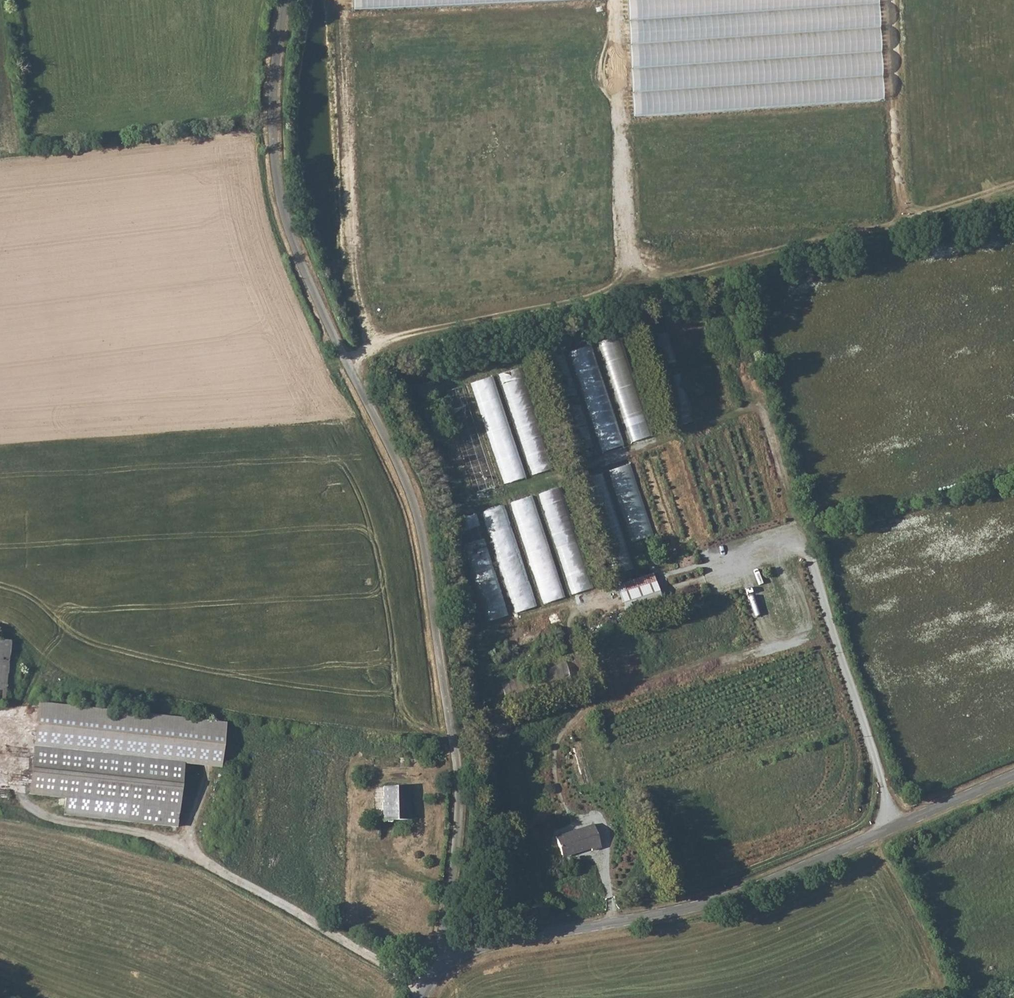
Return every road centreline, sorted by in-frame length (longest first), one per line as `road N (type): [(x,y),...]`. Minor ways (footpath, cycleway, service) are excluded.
road 1 (unclassified): [(446,967),(462,832),(435,589),(391,436),(318,306),(284,221),(271,102),(283,0)]
road 2 (unclassified): [(1013,777),(692,909),(501,940),(446,967)]
road 3 (track): [(424,990),(190,851),(0,804)]
road 4 (track): [(310,0),(300,57),(299,173),(368,354),(357,375)]

